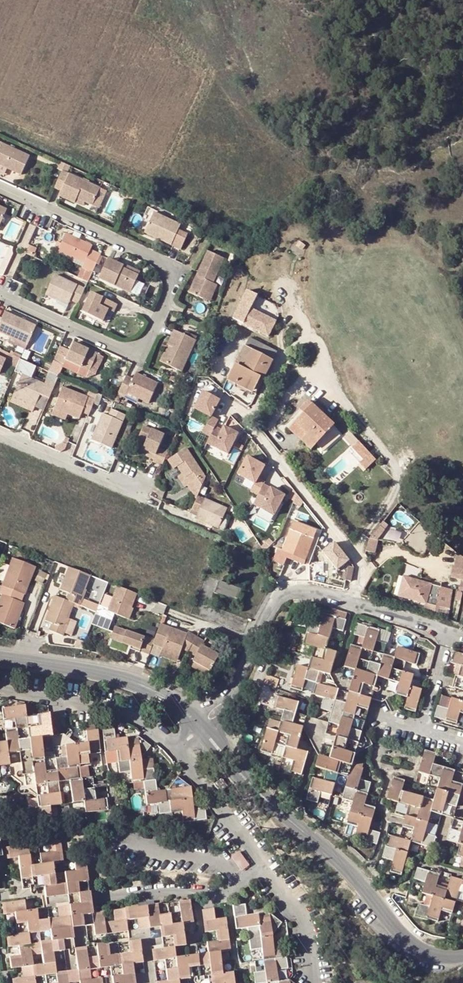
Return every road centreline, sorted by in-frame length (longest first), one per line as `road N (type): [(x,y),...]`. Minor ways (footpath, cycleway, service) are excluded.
road 1 (tertiary): [(462,954),(417,949),(202,726)]
road 2 (unclassified): [(202,726),(224,704),(272,604),(285,593),(303,590),(462,634)]
road 3 (tertiary): [(202,726),(145,685),(0,655)]
road 4 (residential): [(0,687),(121,709),(174,752)]
road 5 (residential): [(174,752),(261,870)]
road 6 (residential): [(98,898),(163,889),(226,893),(241,884)]
road 7 (residential): [(261,870),(293,918),(311,982)]

